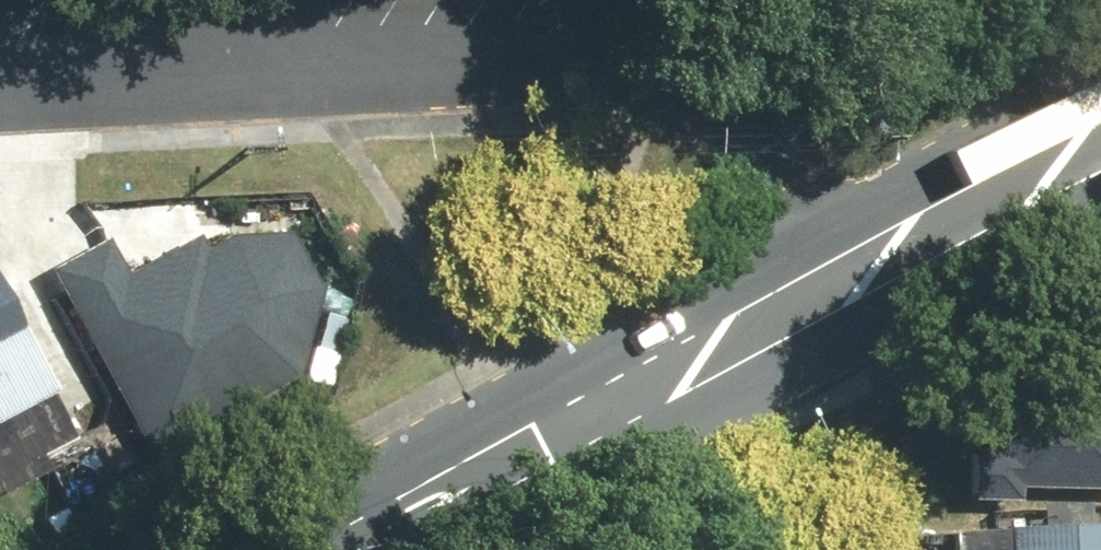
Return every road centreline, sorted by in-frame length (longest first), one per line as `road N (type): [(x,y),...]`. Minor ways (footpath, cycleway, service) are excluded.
road 1 (unclassified): [(0,81),(562,58),(633,64),(703,84),(917,243)]
road 2 (secondary): [(597,417),(917,243)]
road 3 (secondary): [(351,549),(597,417)]
road 4 (secondary): [(917,243),(1100,147)]
road 5 (residential): [(597,417),(674,549)]

